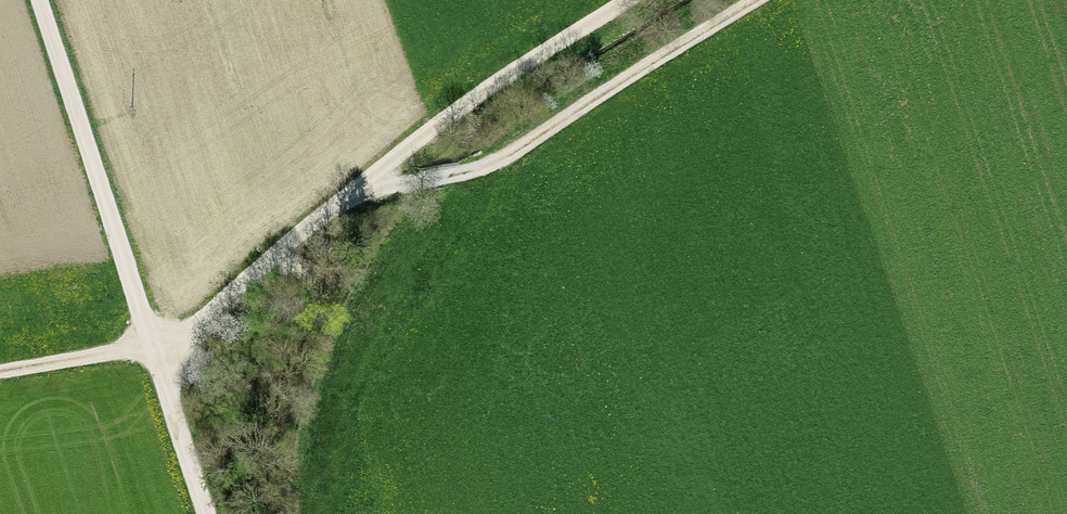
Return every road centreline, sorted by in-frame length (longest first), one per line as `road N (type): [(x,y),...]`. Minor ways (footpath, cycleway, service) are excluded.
road 1 (track): [(629,0),(467,102),(201,323),(149,345)]
road 2 (track): [(362,185),(454,173),(505,156),(756,0)]
road 3 (track): [(36,0),(149,345)]
road 4 (track): [(206,513),(149,345)]
road 5 (track): [(149,345),(0,373)]

